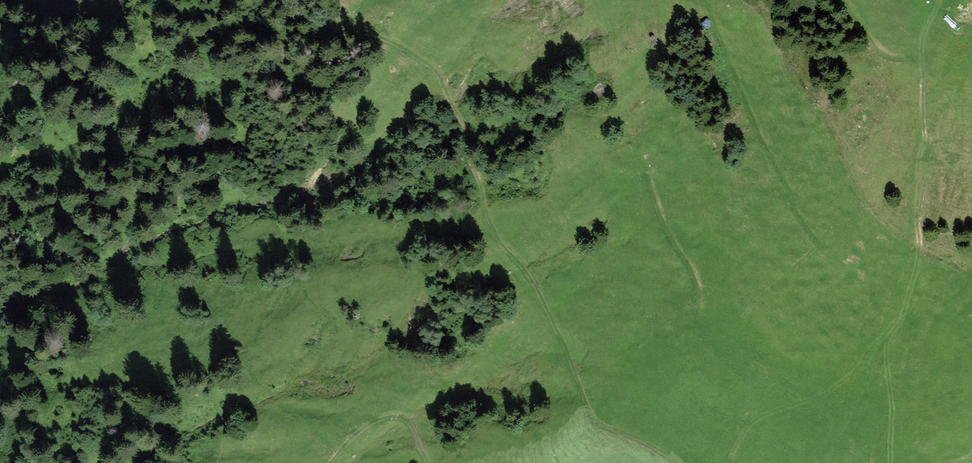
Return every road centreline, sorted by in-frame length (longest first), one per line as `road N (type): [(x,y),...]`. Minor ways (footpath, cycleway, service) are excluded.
road 1 (track): [(680,462),(596,423),(534,282),(490,222),(468,154),(470,135),(439,73),(381,38),(339,0)]
road 2 (track): [(938,0),(922,47),(919,256),(886,352),(890,462)]
road 3 (track): [(900,321),(853,373),(787,410)]
road 4 (track): [(732,462),(757,417),(787,410),(829,419),(843,410)]

